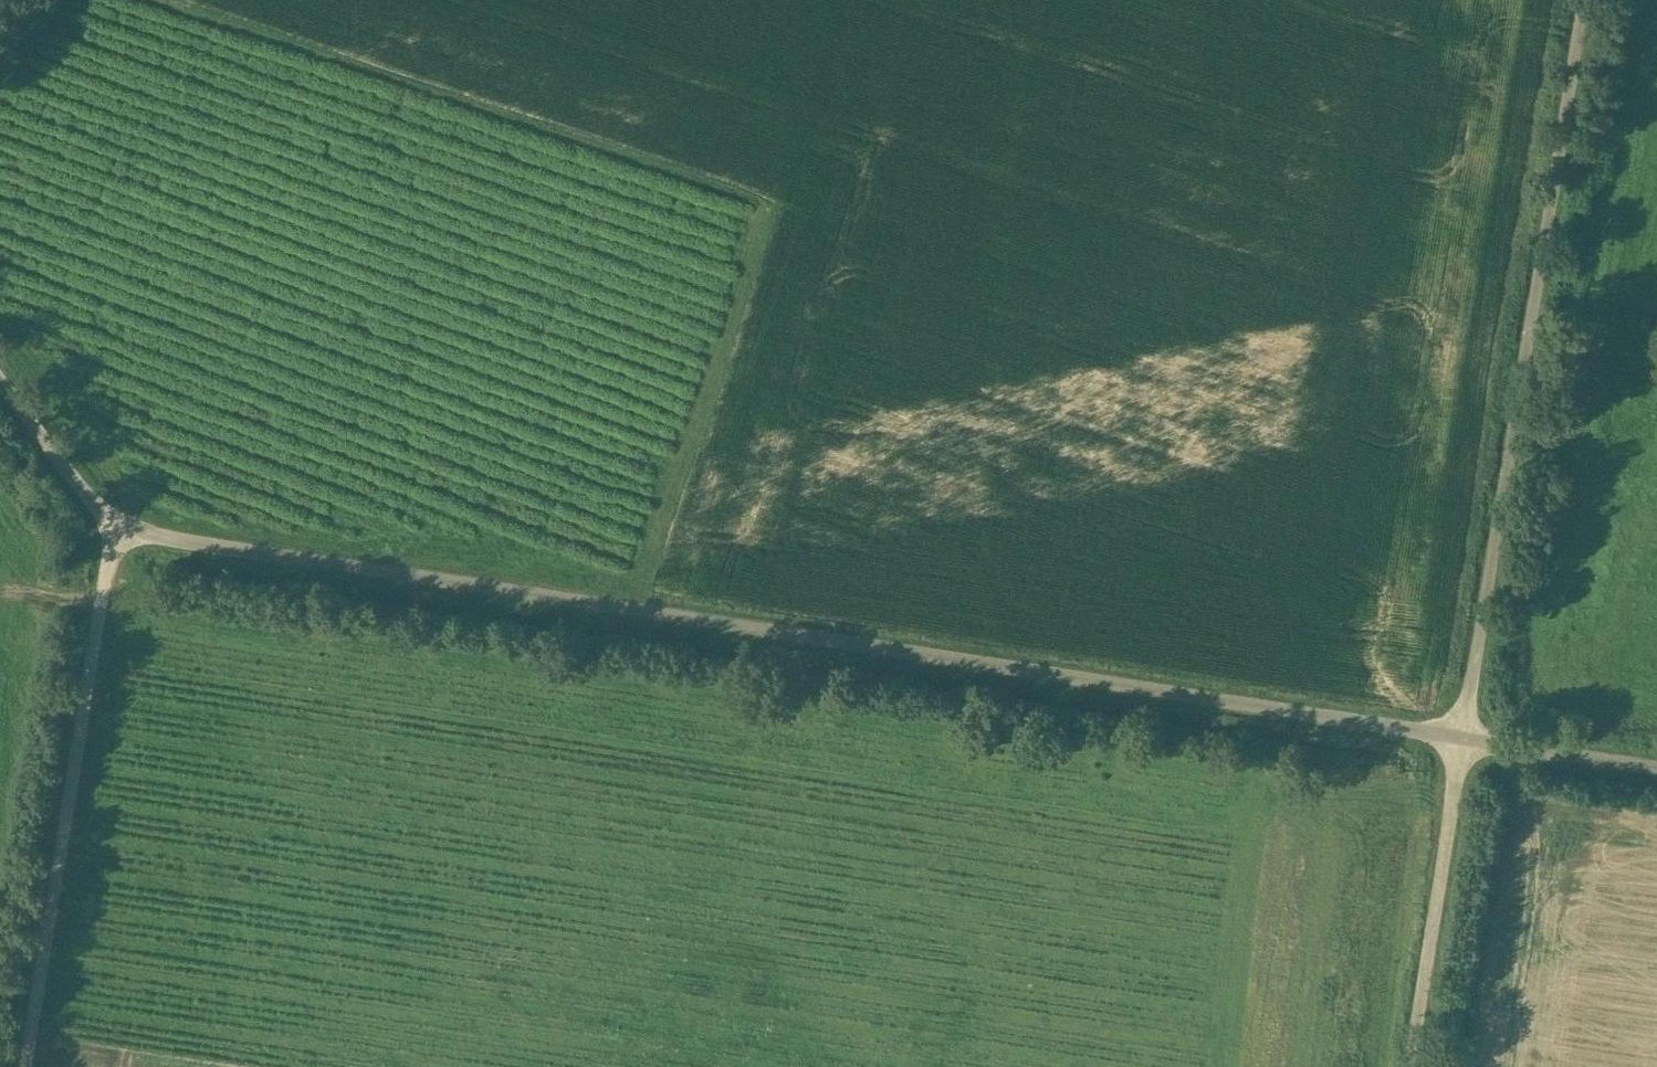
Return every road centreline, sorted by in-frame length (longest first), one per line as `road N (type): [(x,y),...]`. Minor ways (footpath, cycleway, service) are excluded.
road 1 (unclassified): [(112,519),(180,541),(1464,738)]
road 2 (unclassified): [(1580,0),(1464,738)]
road 3 (unclassified): [(112,519),(25,1066)]
road 4 (unclassified): [(1464,738),(1410,1066)]
road 5 (unclassified): [(1464,738),(1656,768)]

